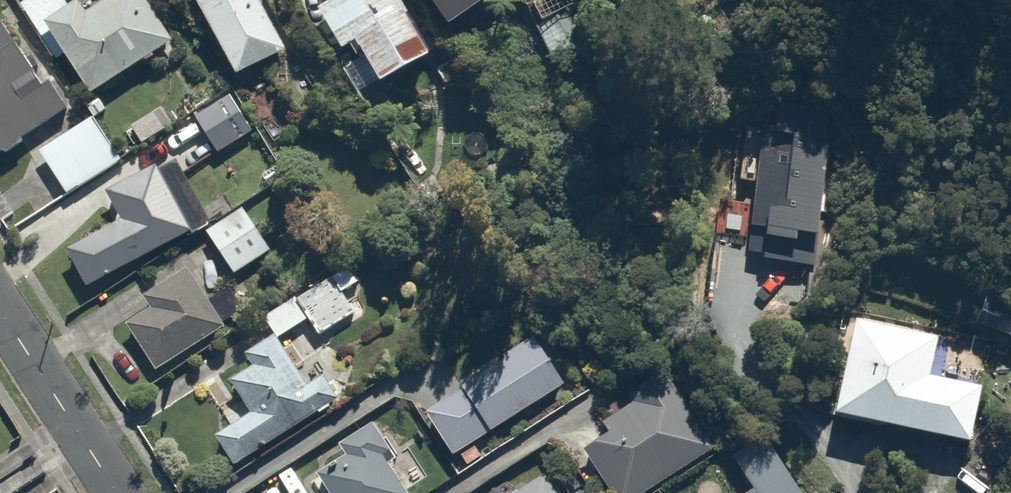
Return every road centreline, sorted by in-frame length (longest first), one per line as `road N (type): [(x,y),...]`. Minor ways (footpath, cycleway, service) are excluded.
road 1 (residential): [(0,311),(117,492)]

